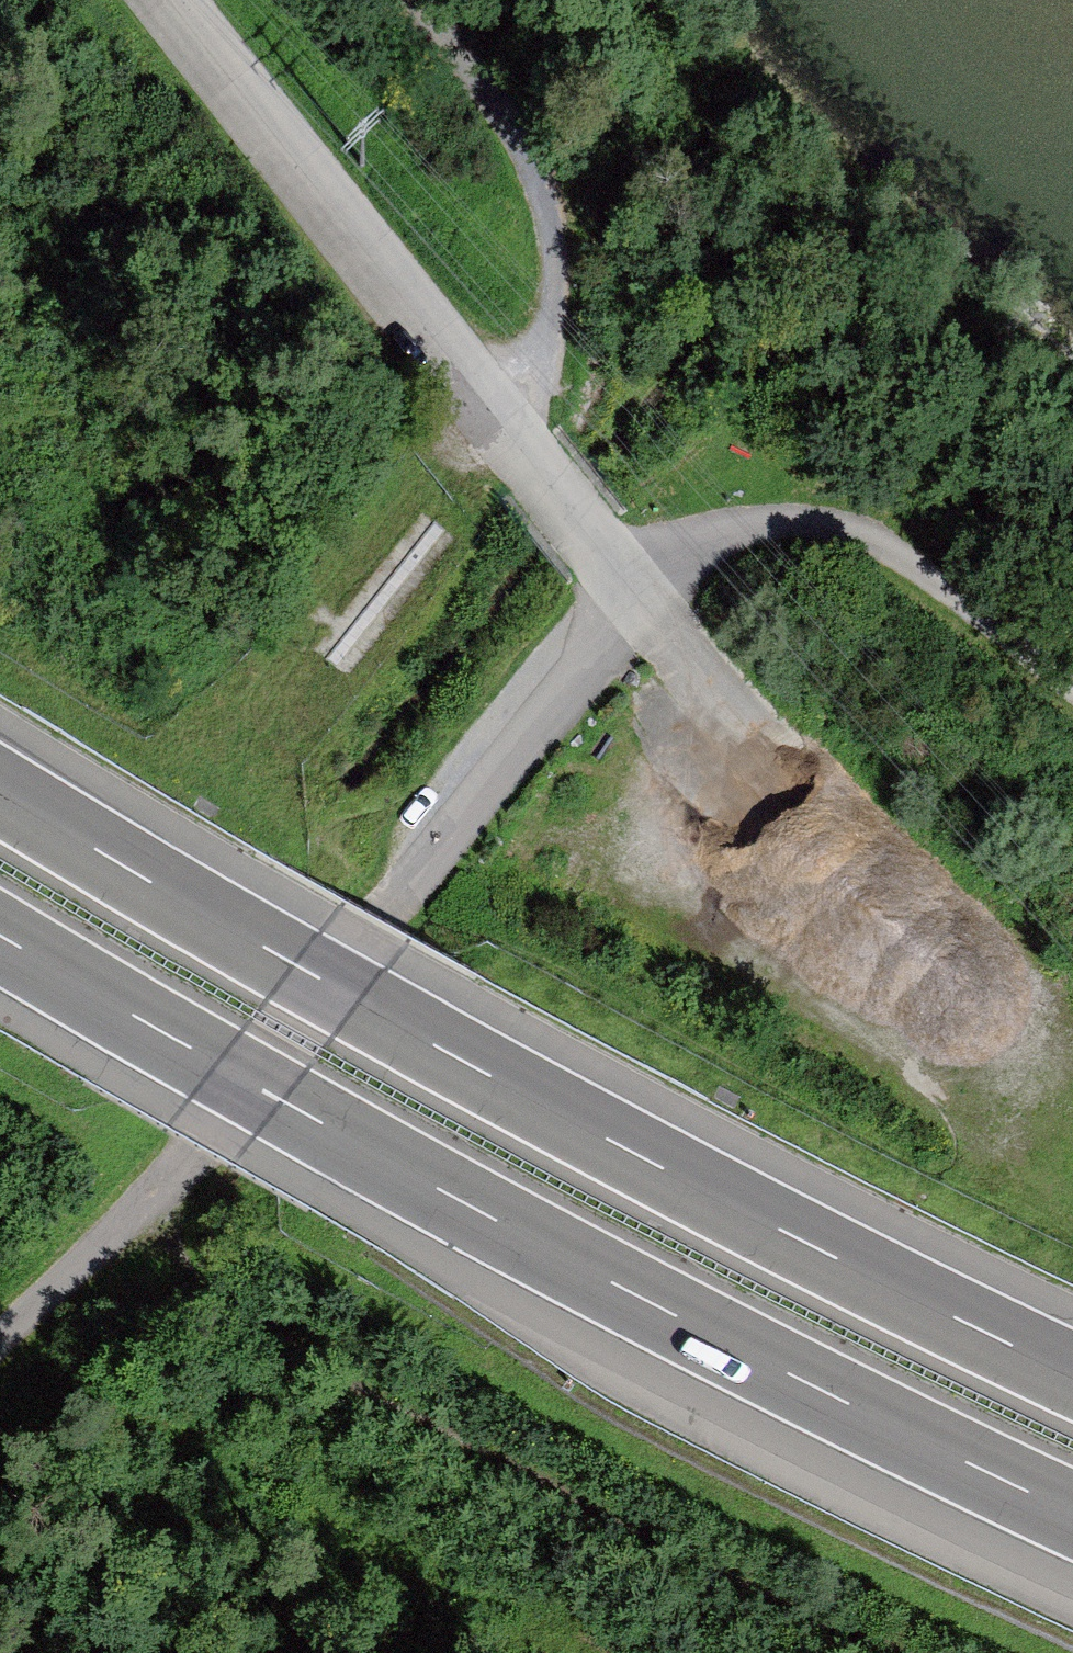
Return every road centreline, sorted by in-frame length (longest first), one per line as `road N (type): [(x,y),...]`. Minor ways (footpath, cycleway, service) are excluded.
road 1 (unclassified): [(0,1342),(194,1149),(384,921),(638,593),(172,0)]
road 2 (motorway): [(1072,1373),(383,1016),(0,788)]
road 3 (motorway): [(0,938),(562,1259),(1072,1516)]
road 4 (track): [(194,1149),(503,1369),(1039,1652)]
road 5 (track): [(1072,689),(864,527),(775,521),(693,540),(638,593)]
road 6 (track): [(486,405),(549,348),(555,265),(534,181),(495,104),(415,0)]

